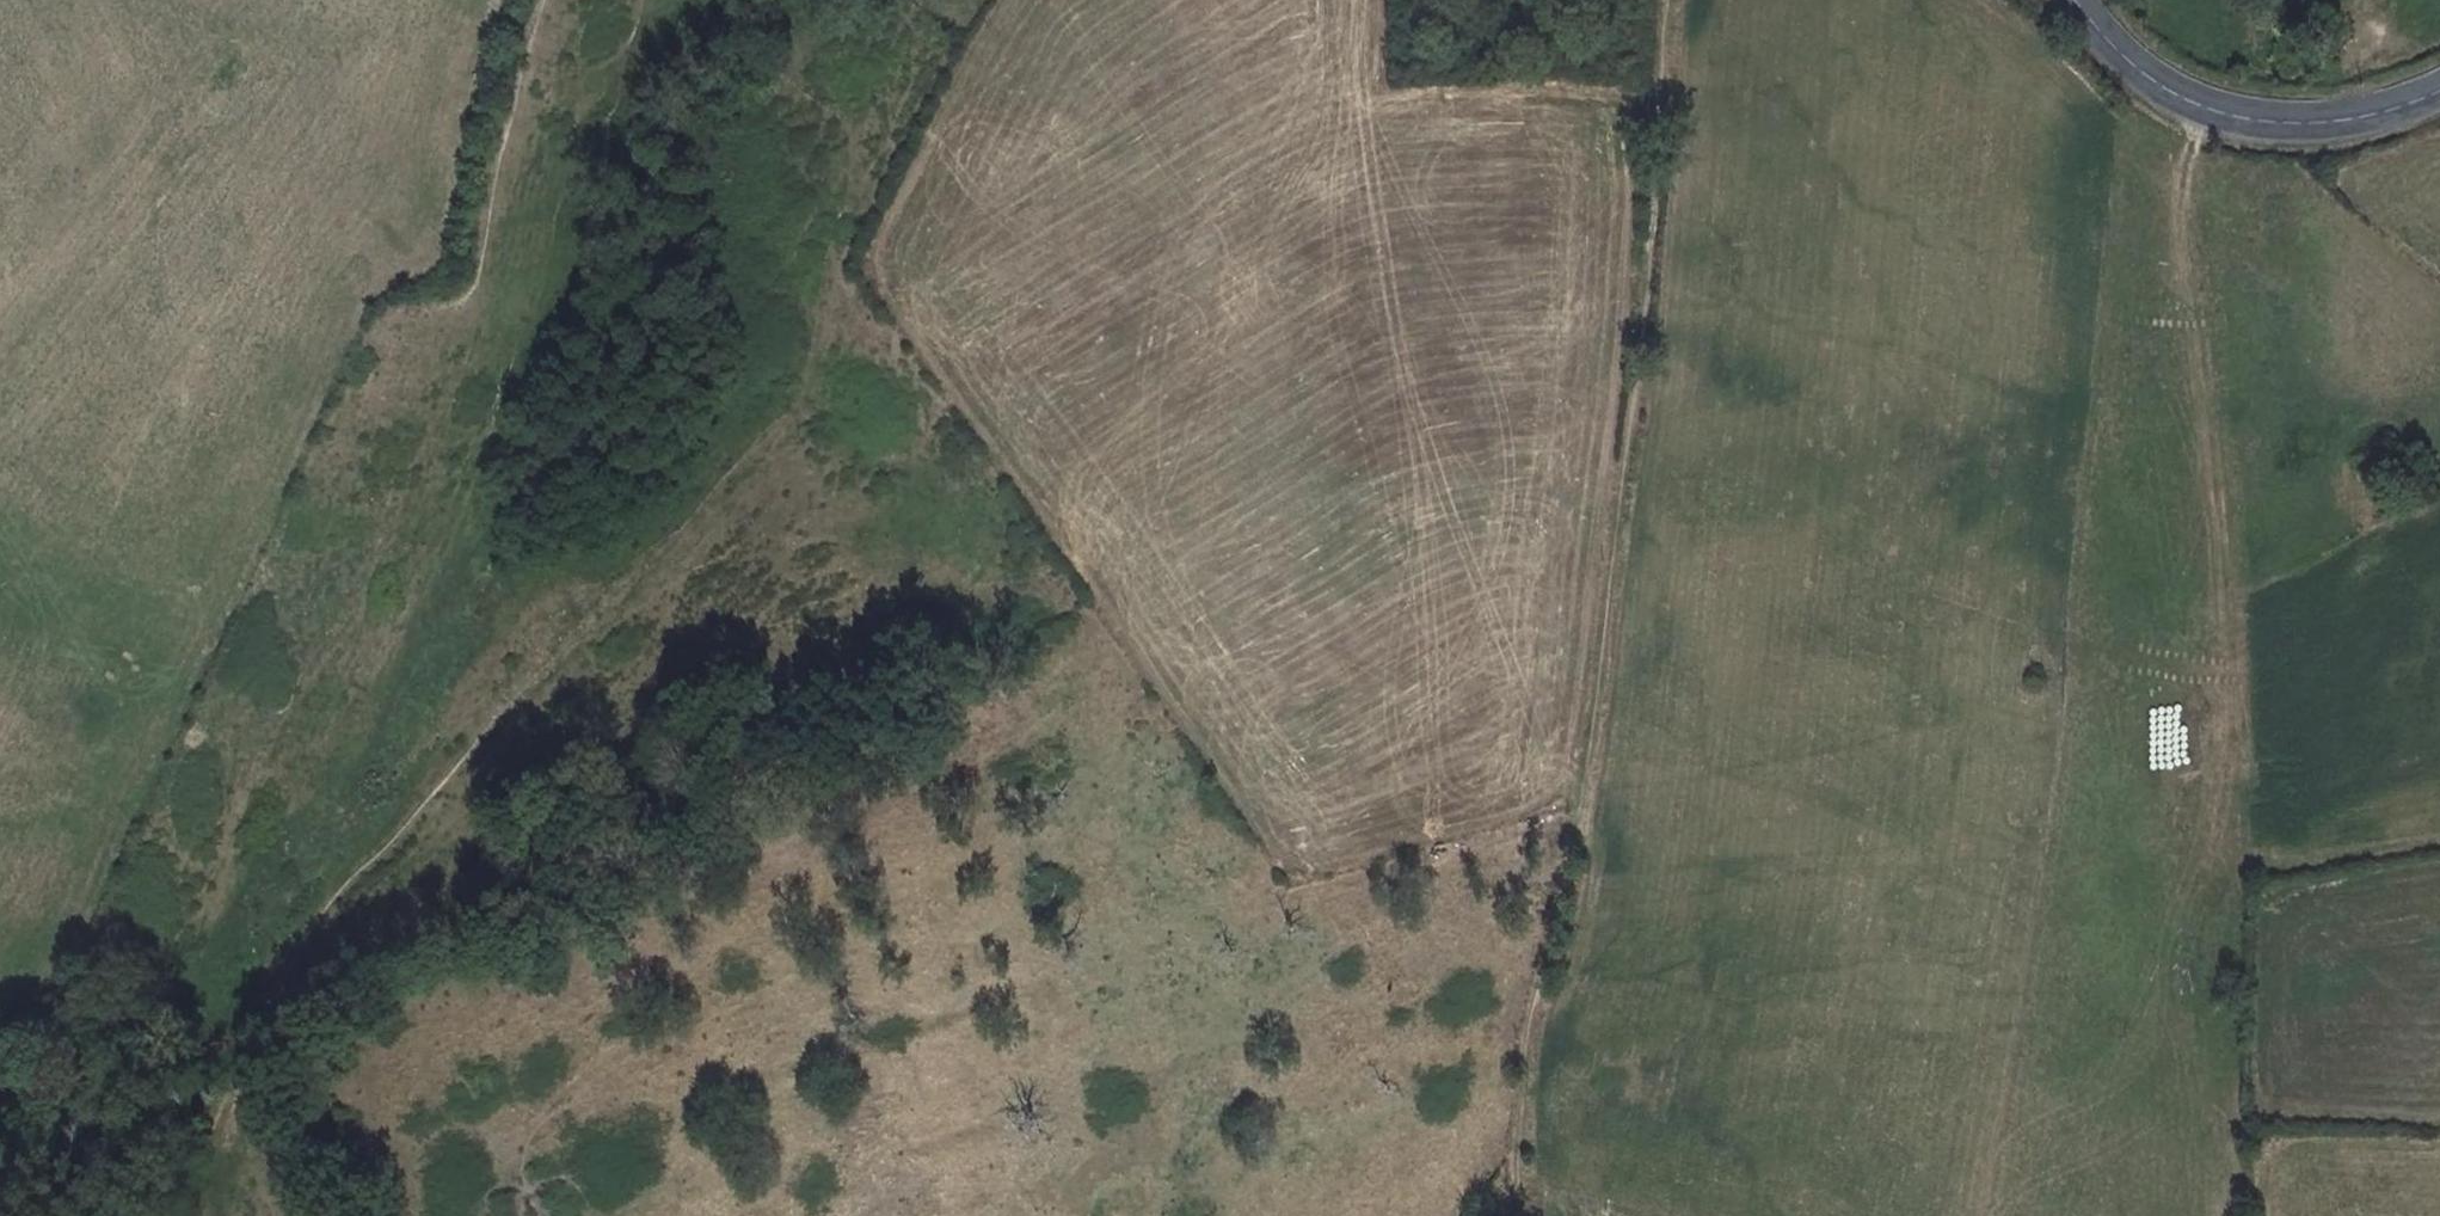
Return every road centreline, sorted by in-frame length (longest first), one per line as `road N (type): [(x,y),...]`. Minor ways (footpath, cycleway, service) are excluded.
road 1 (tertiary): [(2439,86),(2378,111),(2305,120),(2230,113),(2125,60),(2079,0)]

